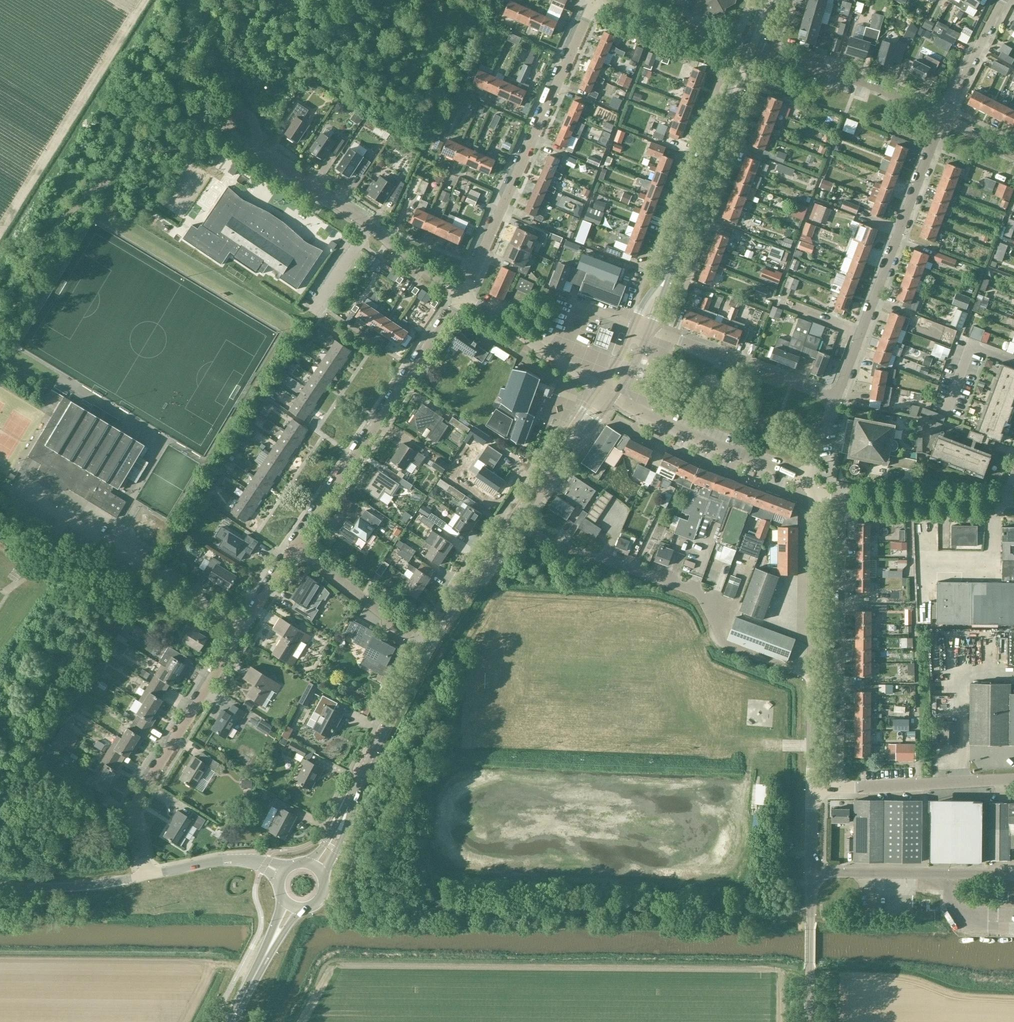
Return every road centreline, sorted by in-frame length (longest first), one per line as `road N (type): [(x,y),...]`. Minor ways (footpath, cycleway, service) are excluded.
road 1 (residential): [(513,522),(697,593),(725,644),(812,672)]
road 2 (residential): [(463,295),(594,1)]
road 3 (residential): [(295,547),(463,295)]
road 4 (residential): [(840,788),(844,499)]
road 5 (residential): [(147,875),(136,804),(243,628)]
road 6 (residential): [(243,628),(13,486)]
road 7 (residential): [(733,43),(650,263),(669,270)]
road 8 (residential): [(669,270),(688,277),(771,57)]
road 9 (residential): [(860,334),(943,119)]
road 10 (unclassified): [(805,476),(707,443),(614,396)]
road 11 (residential): [(835,400),(650,331)]
road 12 (residential): [(943,119),(878,87),(771,57)]
road 13 (secondary): [(346,812),(428,648)]
road 14 (unclassified): [(812,672),(819,497)]
road 15 (unclassified): [(840,788),(1013,780)]
road 16 (residential): [(428,648),(295,547)]
road 17 (secondary): [(669,270),(728,114)]
road 18 (residential): [(599,387),(463,295)]
road 19 (residential): [(1005,501),(844,499)]
road 20 (secondary): [(428,648),(513,522)]
road 21 (unclassified): [(809,1021),(811,873)]
road 22 (unclassified): [(147,875),(0,888)]
road 23 (residential): [(733,43),(594,1)]
road 24 (unclassified): [(282,874),(228,859),(147,875)]
road 25 (residential): [(370,226),(259,152)]
road 26 (residential): [(943,119),(1002,0)]

